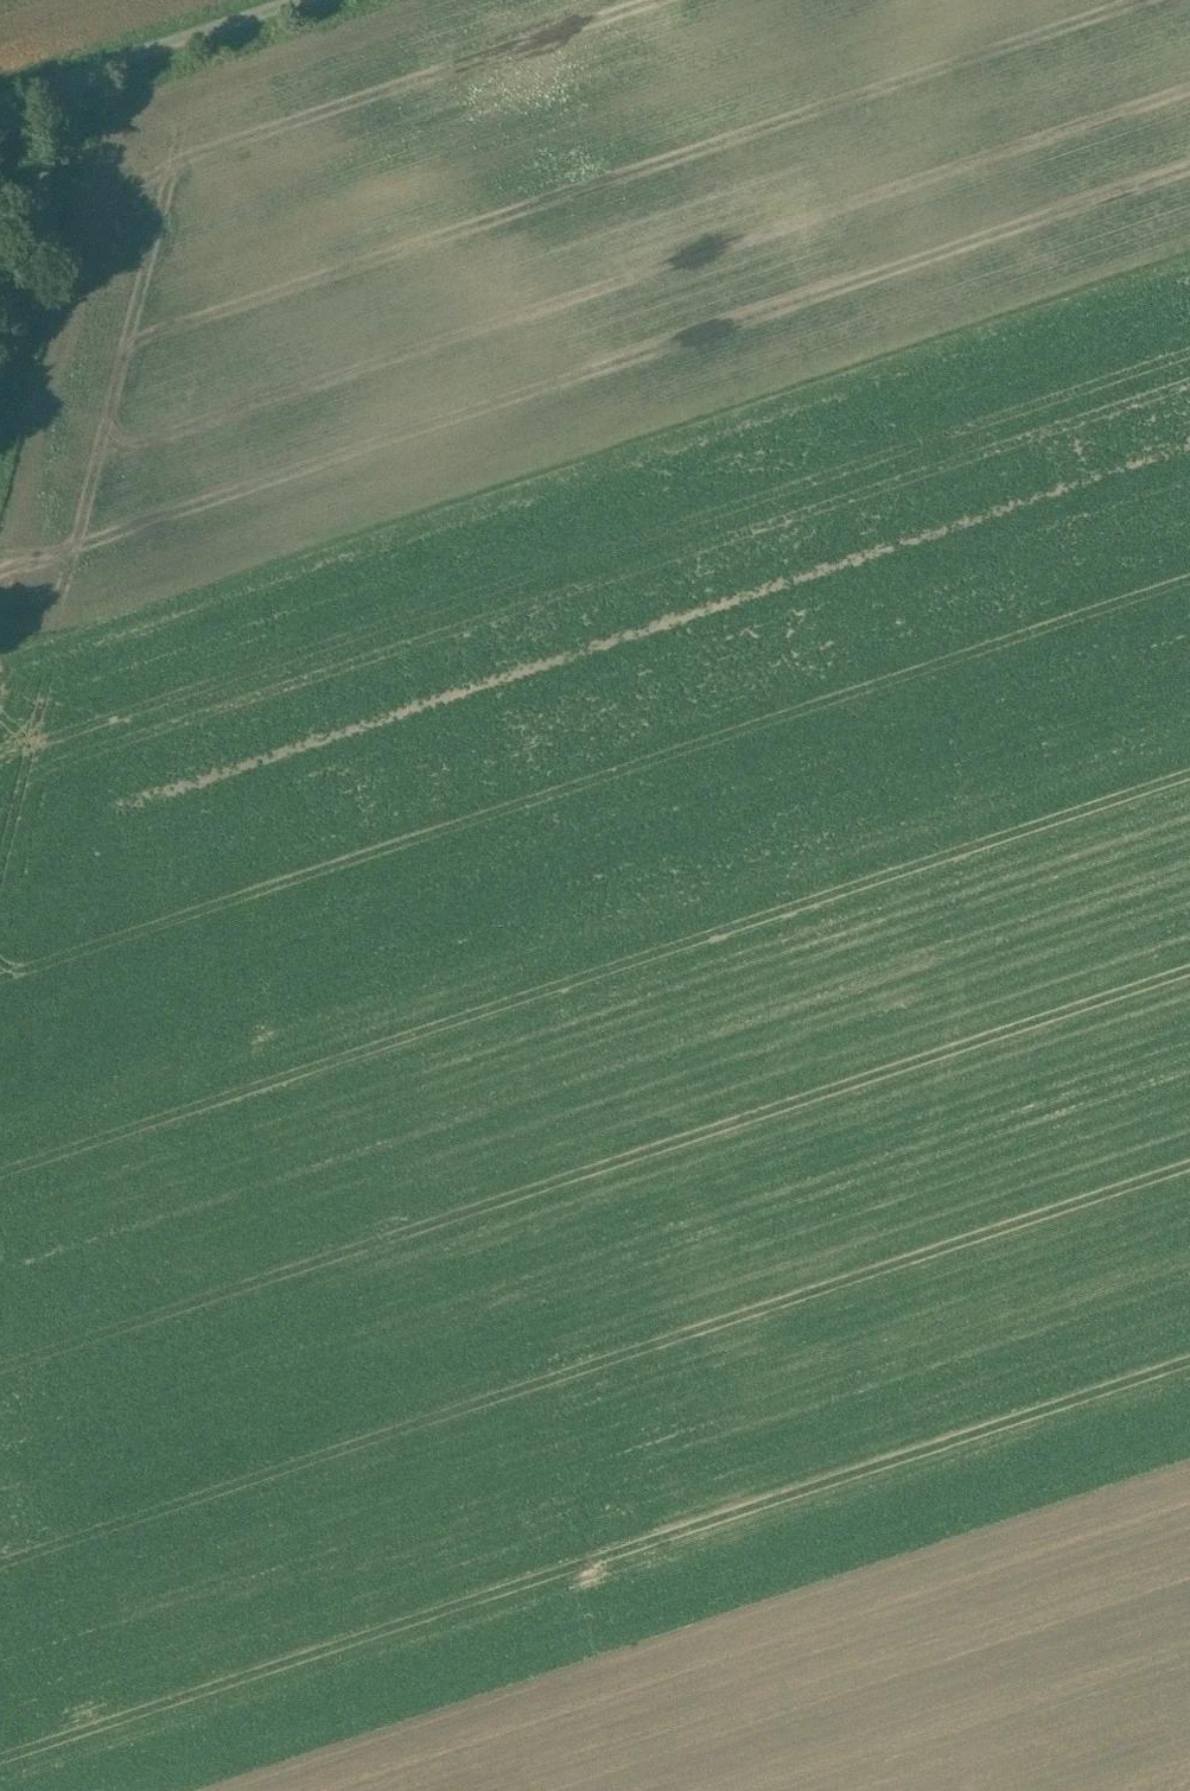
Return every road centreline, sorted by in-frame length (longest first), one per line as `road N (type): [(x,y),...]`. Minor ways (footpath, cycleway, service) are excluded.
road 1 (track): [(0,667),(1189,270)]
road 2 (unclassified): [(14,305),(78,75)]
road 3 (unclassified): [(300,0),(78,75)]

